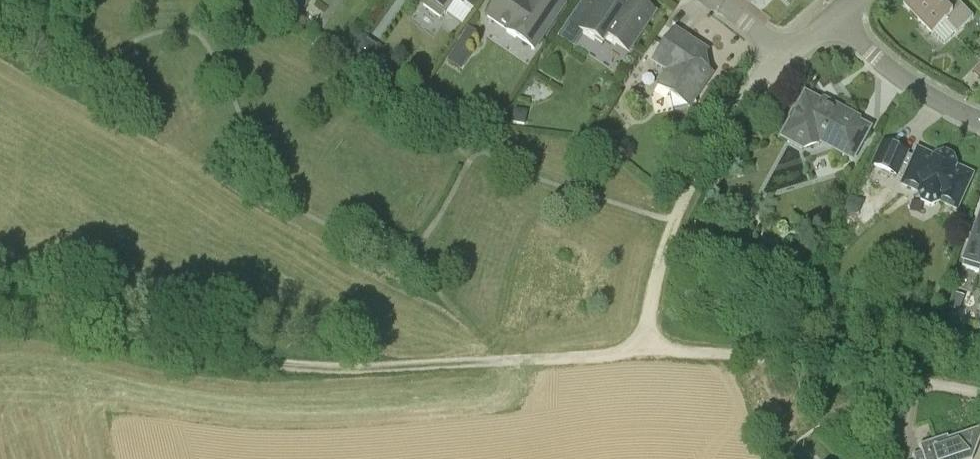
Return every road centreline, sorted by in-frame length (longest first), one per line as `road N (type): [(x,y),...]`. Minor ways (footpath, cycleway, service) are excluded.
road 1 (track): [(0,311),(72,317),(204,354),(313,367),(644,352)]
road 2 (track): [(644,352),(656,276),(688,187),(782,47)]
road 3 (track): [(644,352),(783,361),(979,393)]
road 4 (residential): [(979,119),(949,108),(827,11)]

